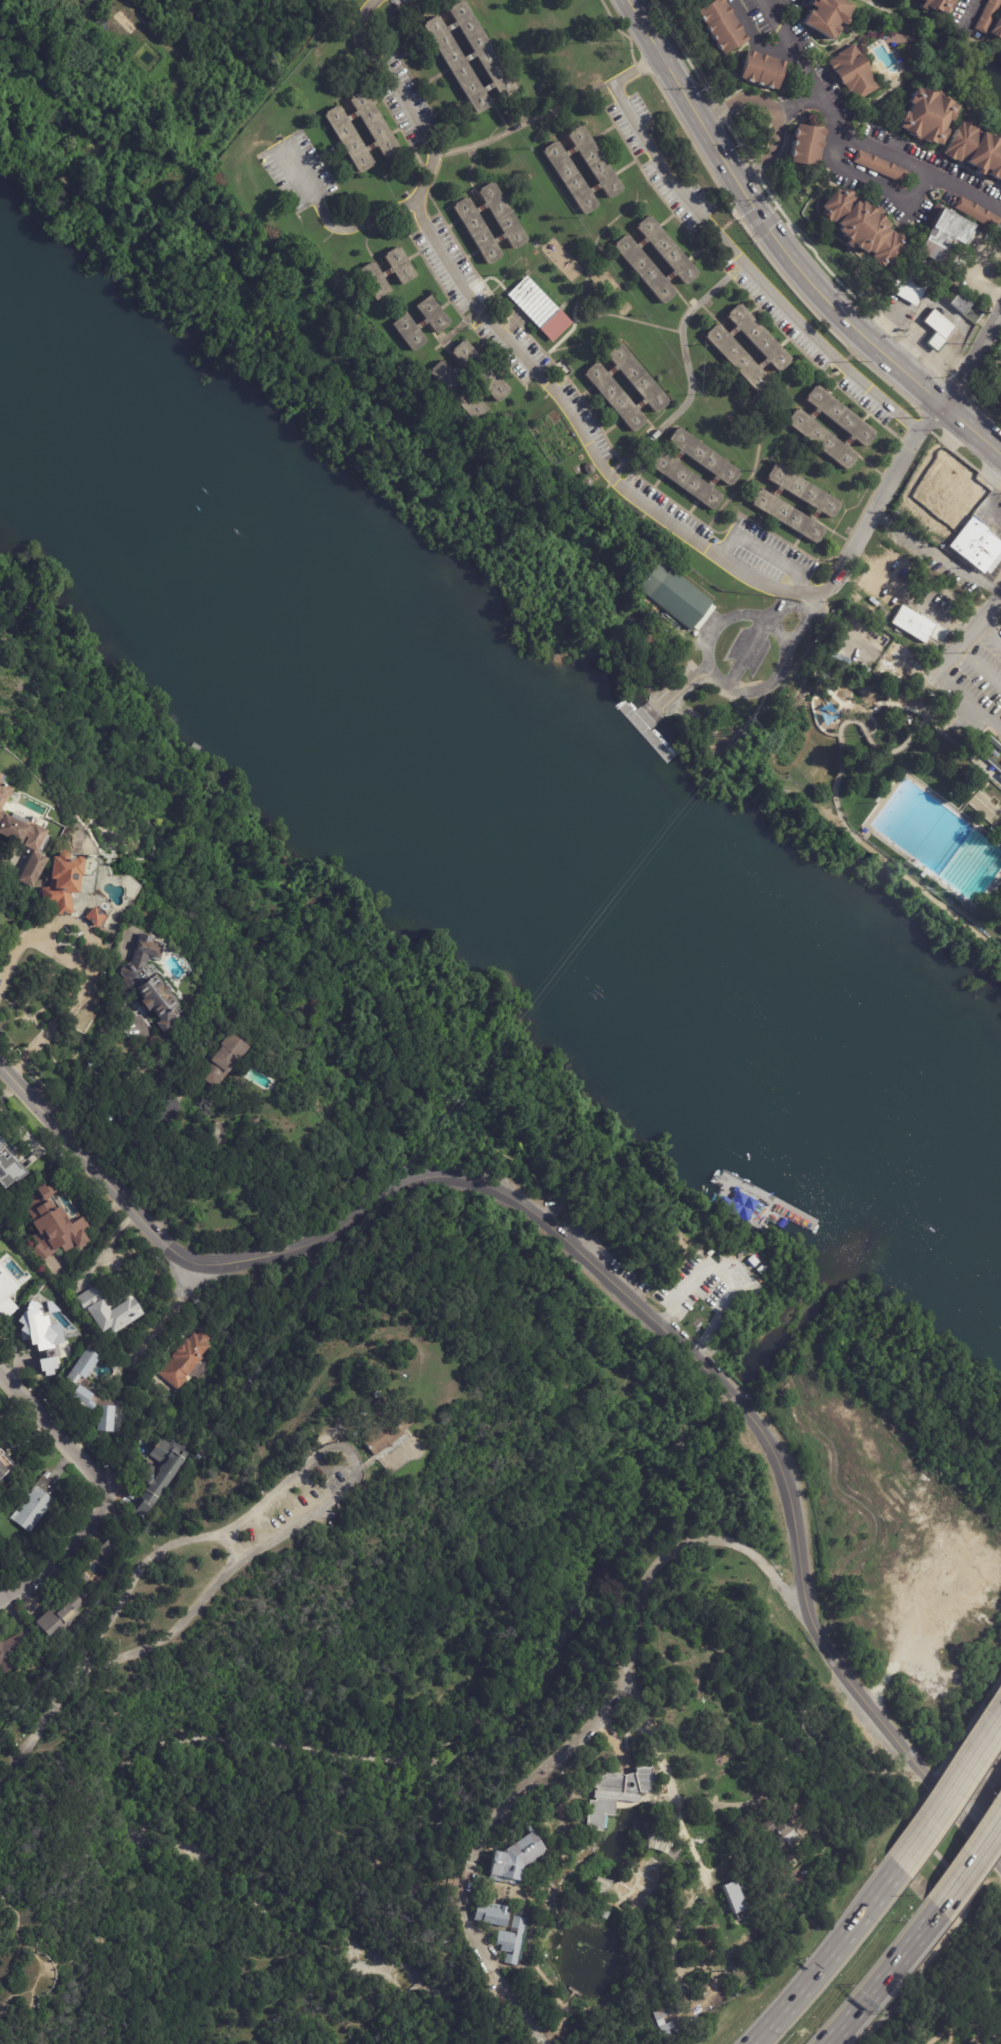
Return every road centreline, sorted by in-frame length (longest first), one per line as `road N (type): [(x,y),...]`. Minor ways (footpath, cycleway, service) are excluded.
road 1 (tertiary): [(715,1378),(540,1220),(463,1180),(416,1184),(334,1236),(289,1252),(216,1266),(176,1258),(0,1071)]
road 2 (residential): [(664,57),(614,85),(662,167),(836,362),(923,435)]
road 3 (secondary): [(630,0),(789,251),(861,334),(948,408)]
road 4 (residential): [(671,527),(611,481),(566,406),(462,285),(419,199)]
road 5 (tertiary): [(1000,1866),(834,1665),(804,1605)]
road 6 (residential): [(164,1426),(84,1534),(47,1571),(0,1599)]
road 7 (motorway): [(899,1868),(753,2043)]
road 8 (residential): [(419,199),(434,157),(370,49),(364,31),(377,0)]
road 9 (residential): [(948,408),(923,435),(829,594)]
road 10 (tertiary): [(804,1605),(783,1478),(741,1403)]
road 11 (motorway): [(1000,1716),(899,1868)]
road 12 (residential): [(829,594),(756,583),(671,527)]
road 13 (residential): [(122,1491),(0,1365)]
road 14 (motorway): [(828,2043),(939,1911)]
road 15 (residential): [(1000,594),(875,516)]

